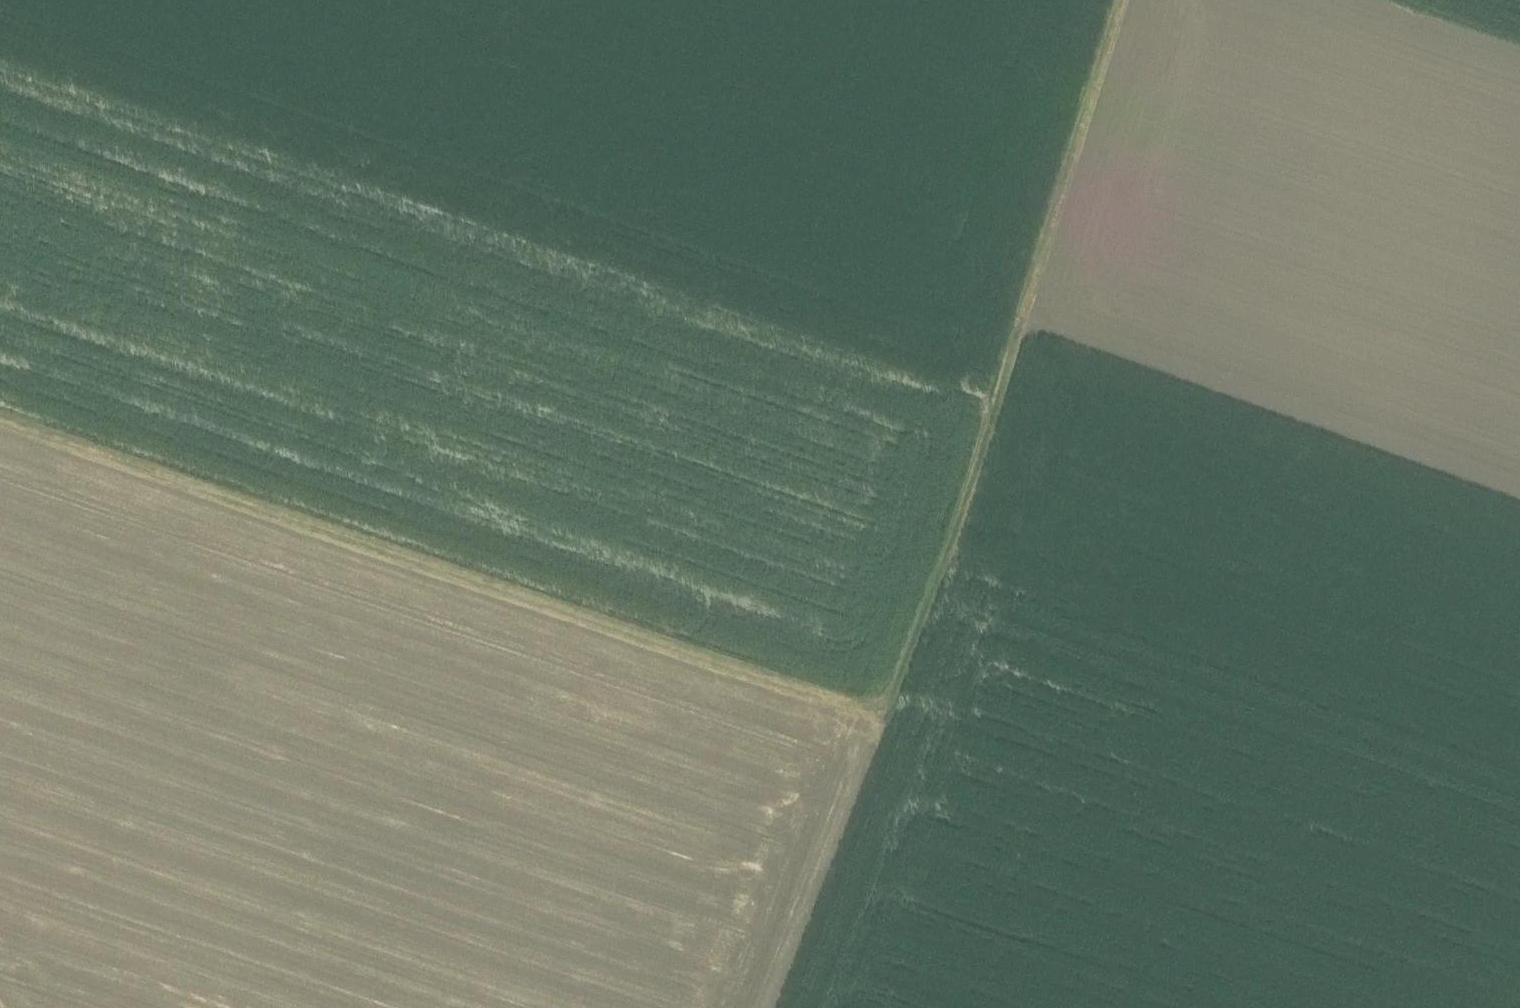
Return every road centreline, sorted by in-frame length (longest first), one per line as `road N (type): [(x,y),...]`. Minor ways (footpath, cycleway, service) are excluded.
road 1 (track): [(1127,0),(904,672),(870,702),(0,415)]

